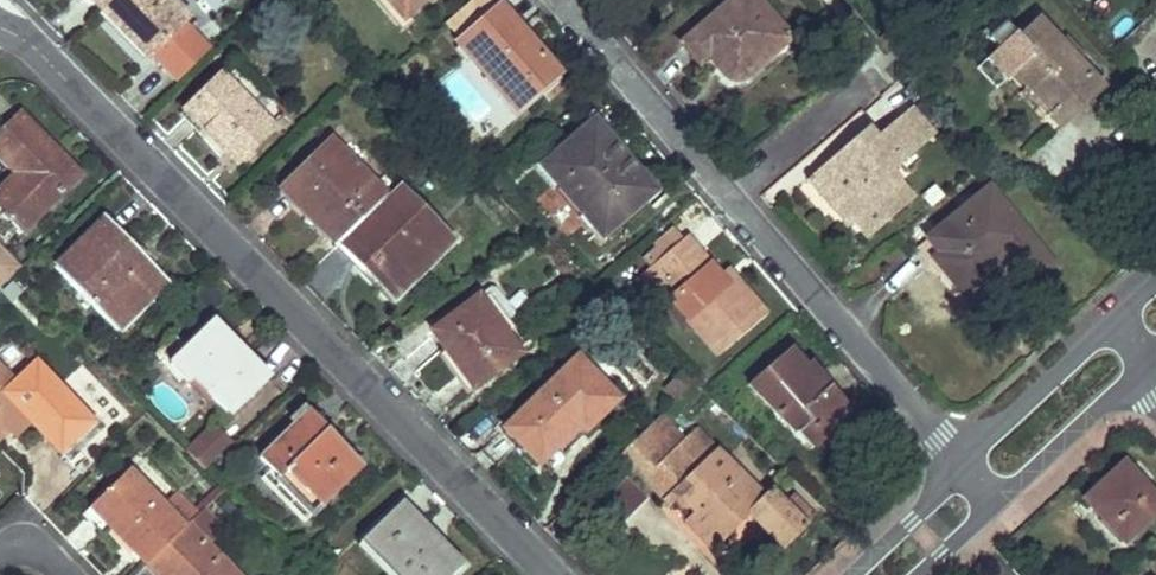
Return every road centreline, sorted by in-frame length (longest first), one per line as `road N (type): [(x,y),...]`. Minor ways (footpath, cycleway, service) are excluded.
road 1 (residential): [(549,574),(27,43),(0,27)]
road 2 (residential): [(563,0),(726,197),(966,463)]
road 3 (residential): [(998,502),(1150,356)]
road 4 (residential): [(1120,320),(966,463)]
road 5 (residential): [(966,463),(847,574)]

